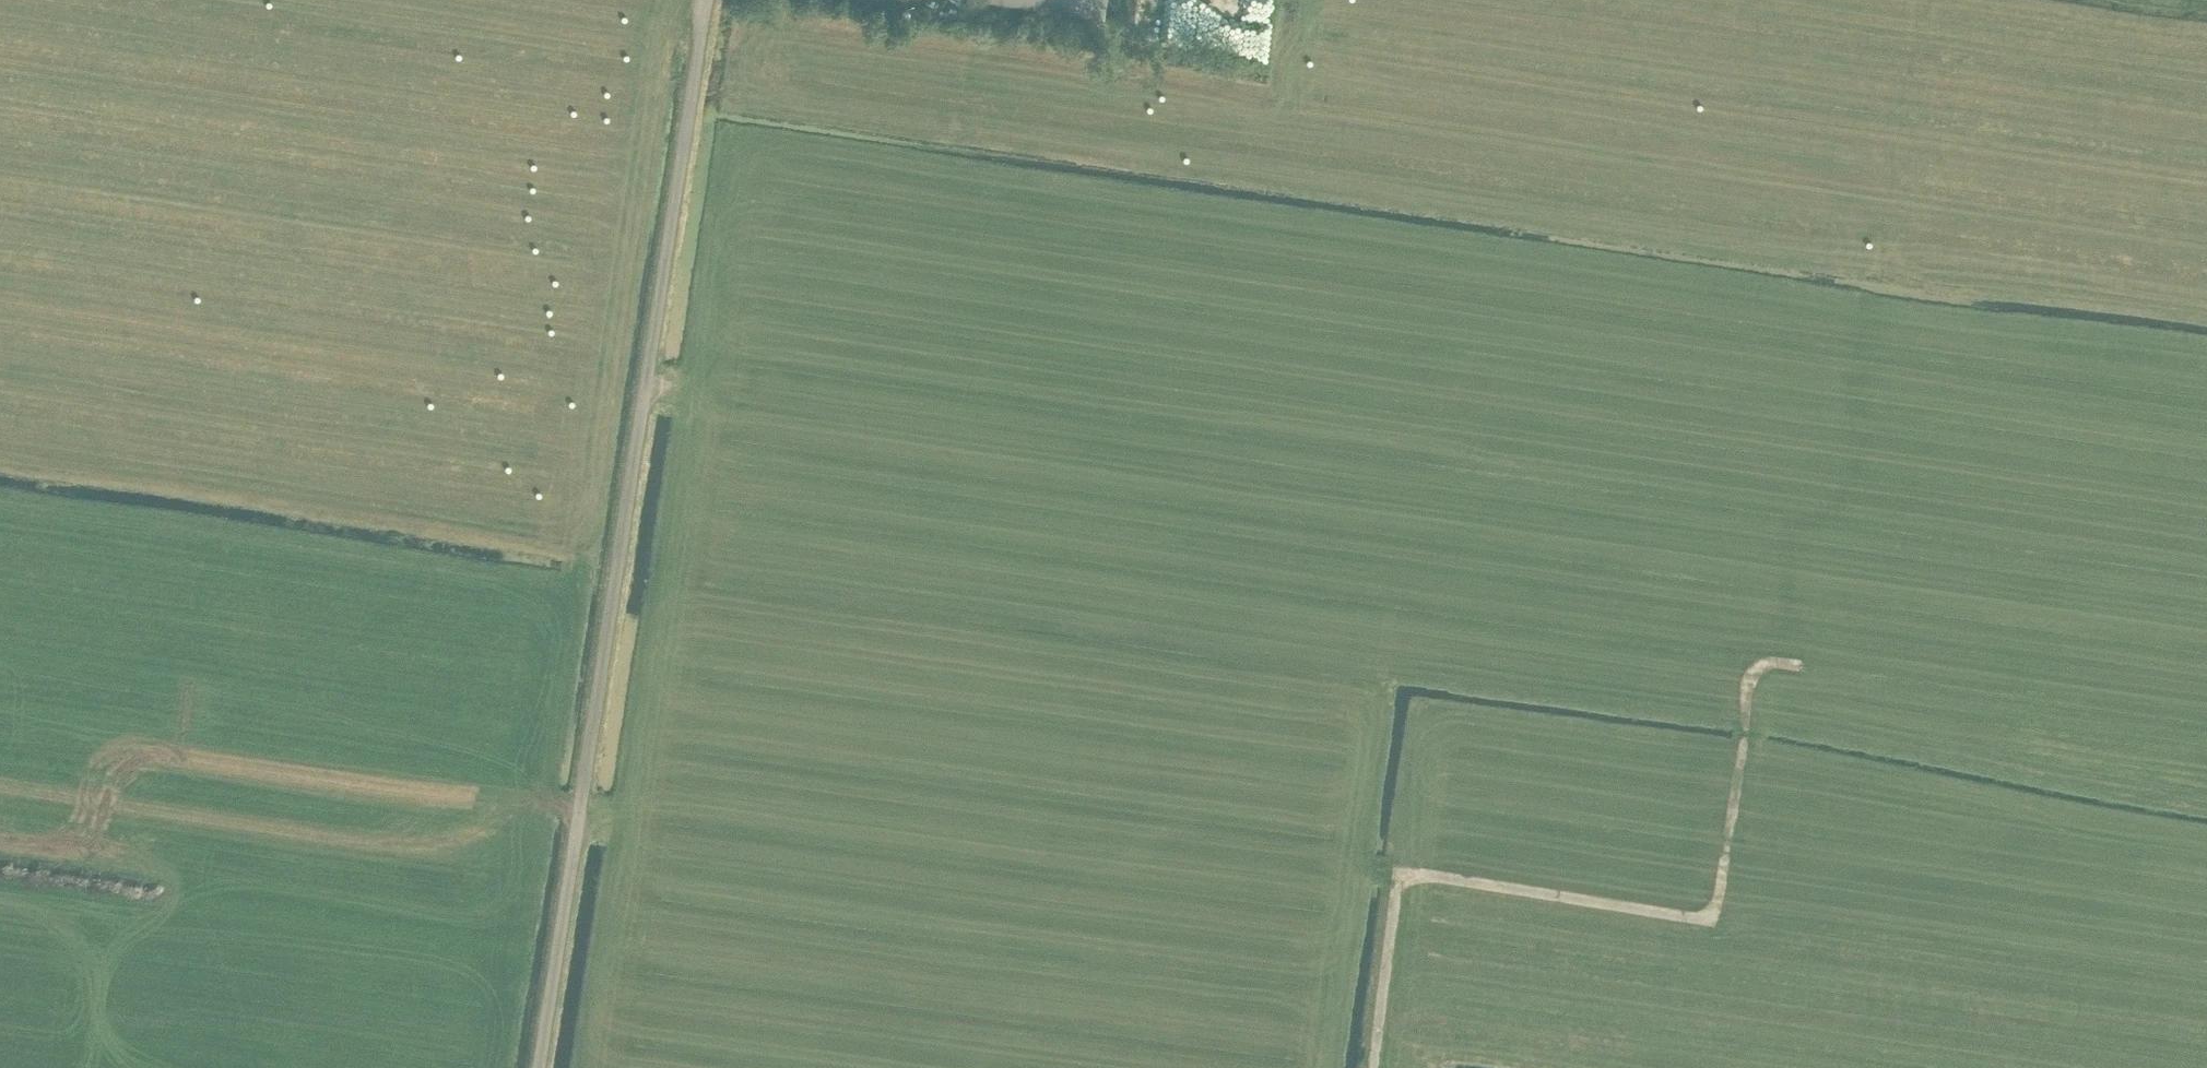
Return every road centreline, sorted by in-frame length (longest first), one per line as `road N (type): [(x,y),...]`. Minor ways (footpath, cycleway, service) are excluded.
road 1 (residential): [(540,1067),(705,0)]
road 2 (track): [(1372,1067),(1398,872),(1710,918)]

